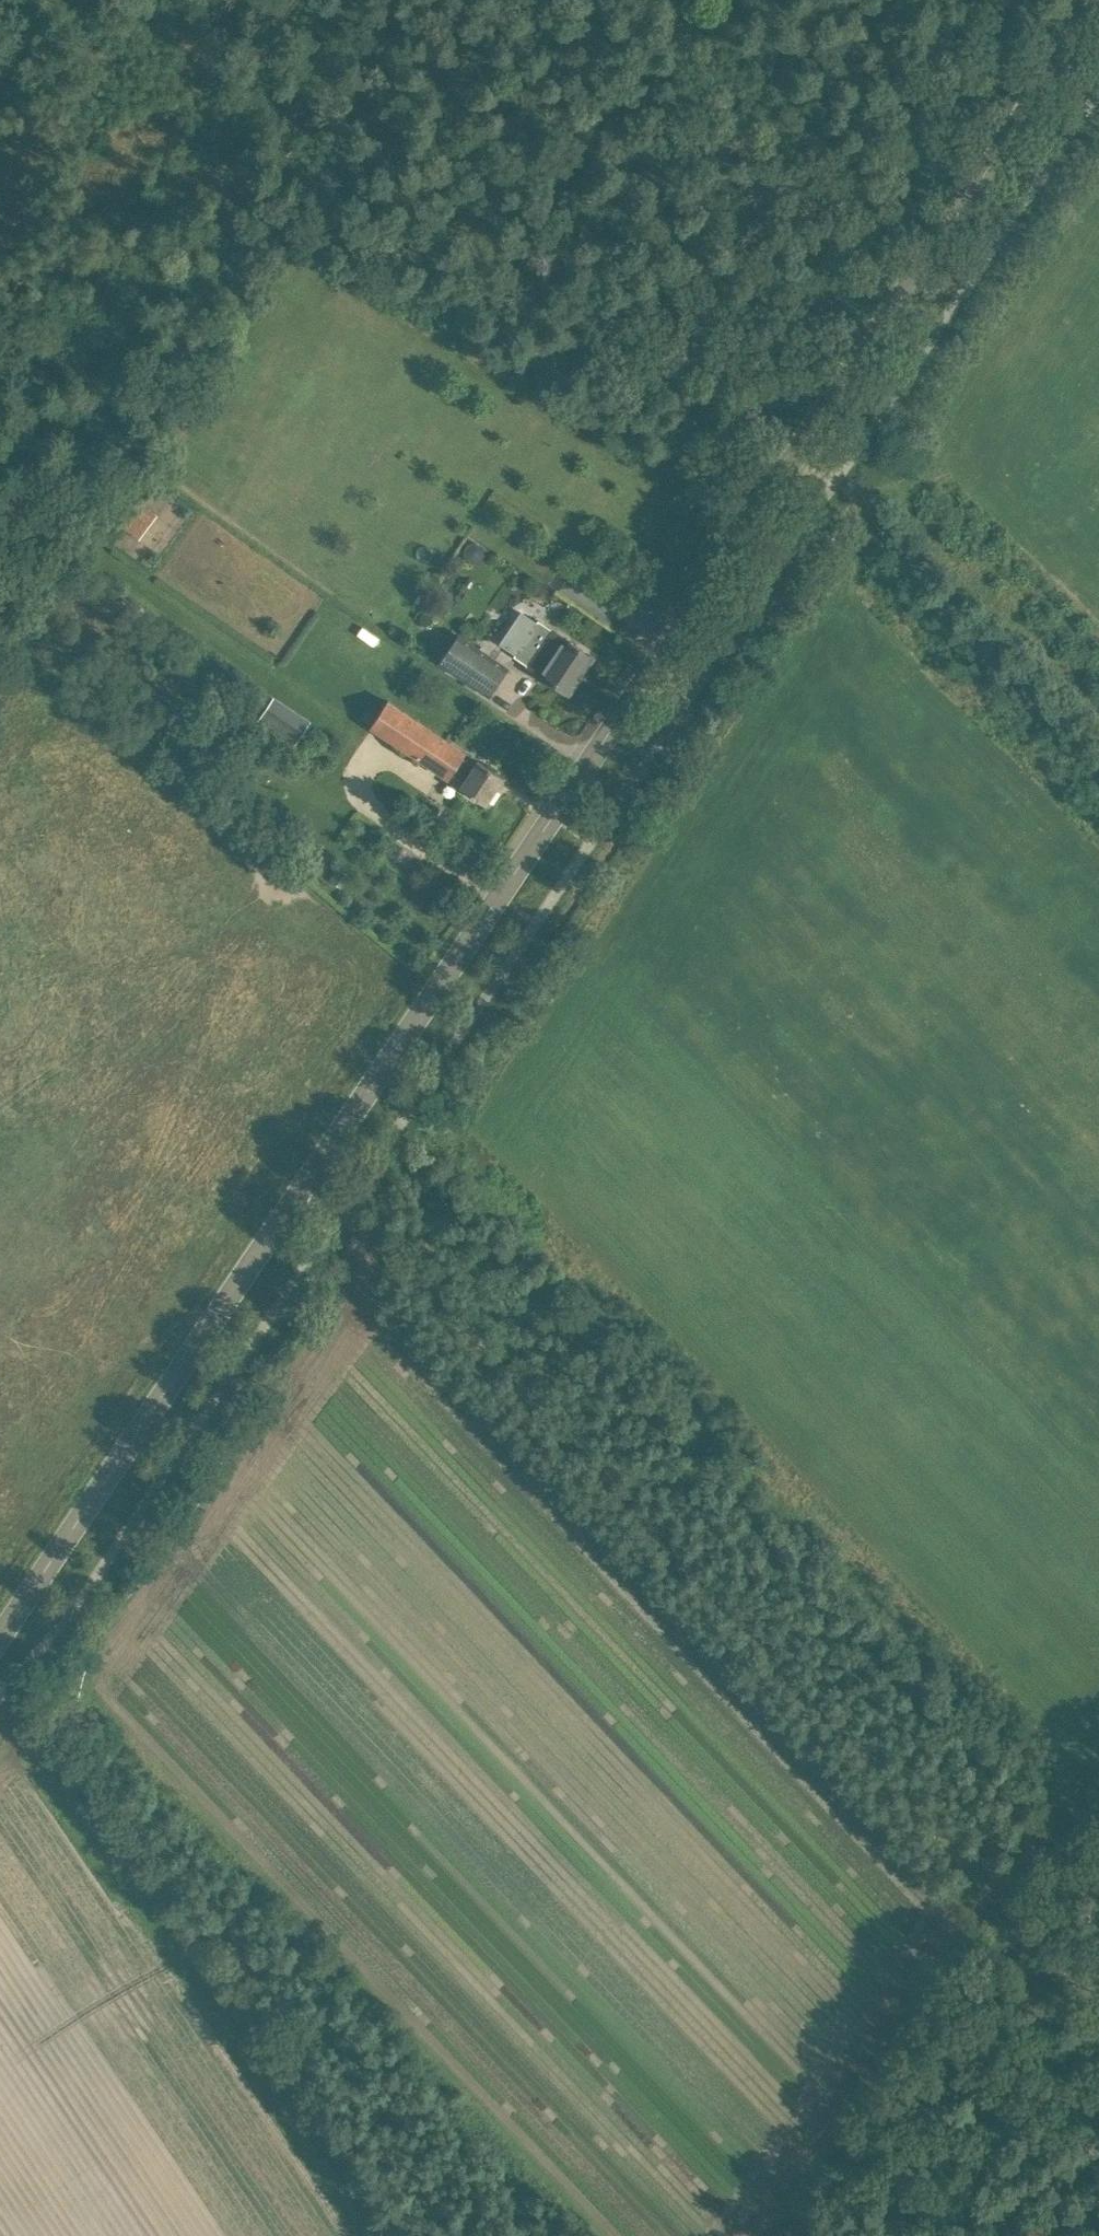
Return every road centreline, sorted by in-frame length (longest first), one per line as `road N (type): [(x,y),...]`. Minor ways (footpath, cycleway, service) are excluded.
road 1 (secondary): [(0,1651),(1093,0)]
road 2 (track): [(121,0),(597,327),(818,0)]
road 3 (track): [(1098,2017),(994,1905)]

